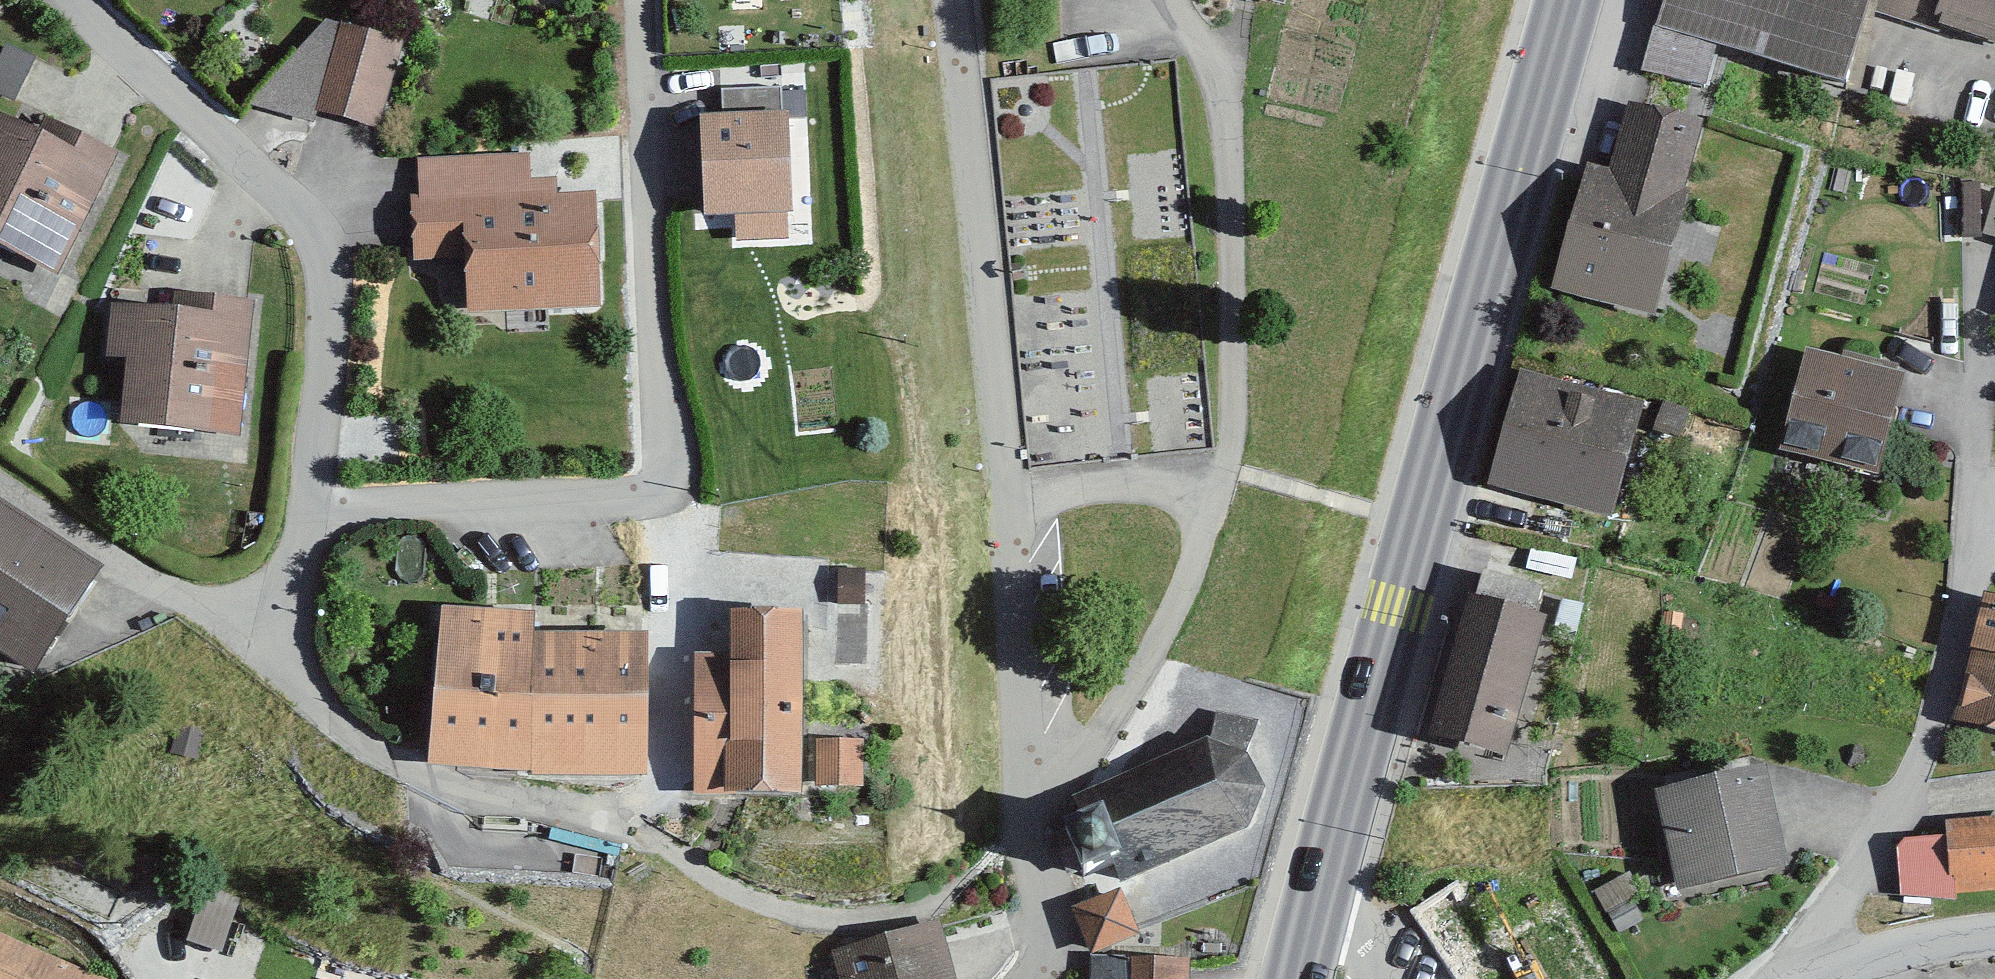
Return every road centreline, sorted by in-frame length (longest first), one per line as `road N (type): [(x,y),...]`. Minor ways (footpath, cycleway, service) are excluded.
road 1 (secondary): [(1297,978),(1392,606),(1564,0)]
road 2 (residential): [(1022,978),(1036,962),(1040,898),(951,0)]
road 3 (residential): [(310,506),(598,504),(656,490),(662,476),(629,0)]
road 4 (residential): [(1983,251),(1971,557),(1959,628),(1894,818),(1828,923),(1821,958),(1828,977)]
road 5 (residential): [(73,0),(316,232),(331,285),(310,506)]
road 6 (residential): [(254,651),(394,773),(452,794),(634,830)]
road 7 (residential): [(0,482),(254,651)]
road 8 (residential): [(1828,977),(1889,955),(1994,935)]
road 9 (residential): [(310,506),(277,617),(254,651)]

